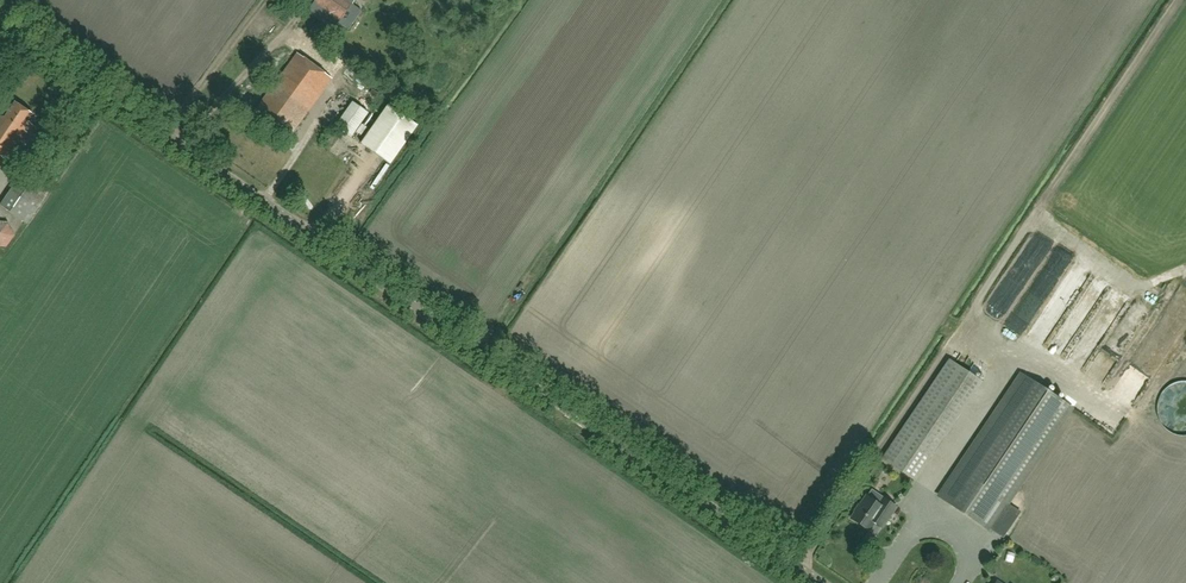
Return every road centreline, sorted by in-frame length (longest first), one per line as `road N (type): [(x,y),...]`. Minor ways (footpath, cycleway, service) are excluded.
road 1 (unclassified): [(818,582),(0,24)]

